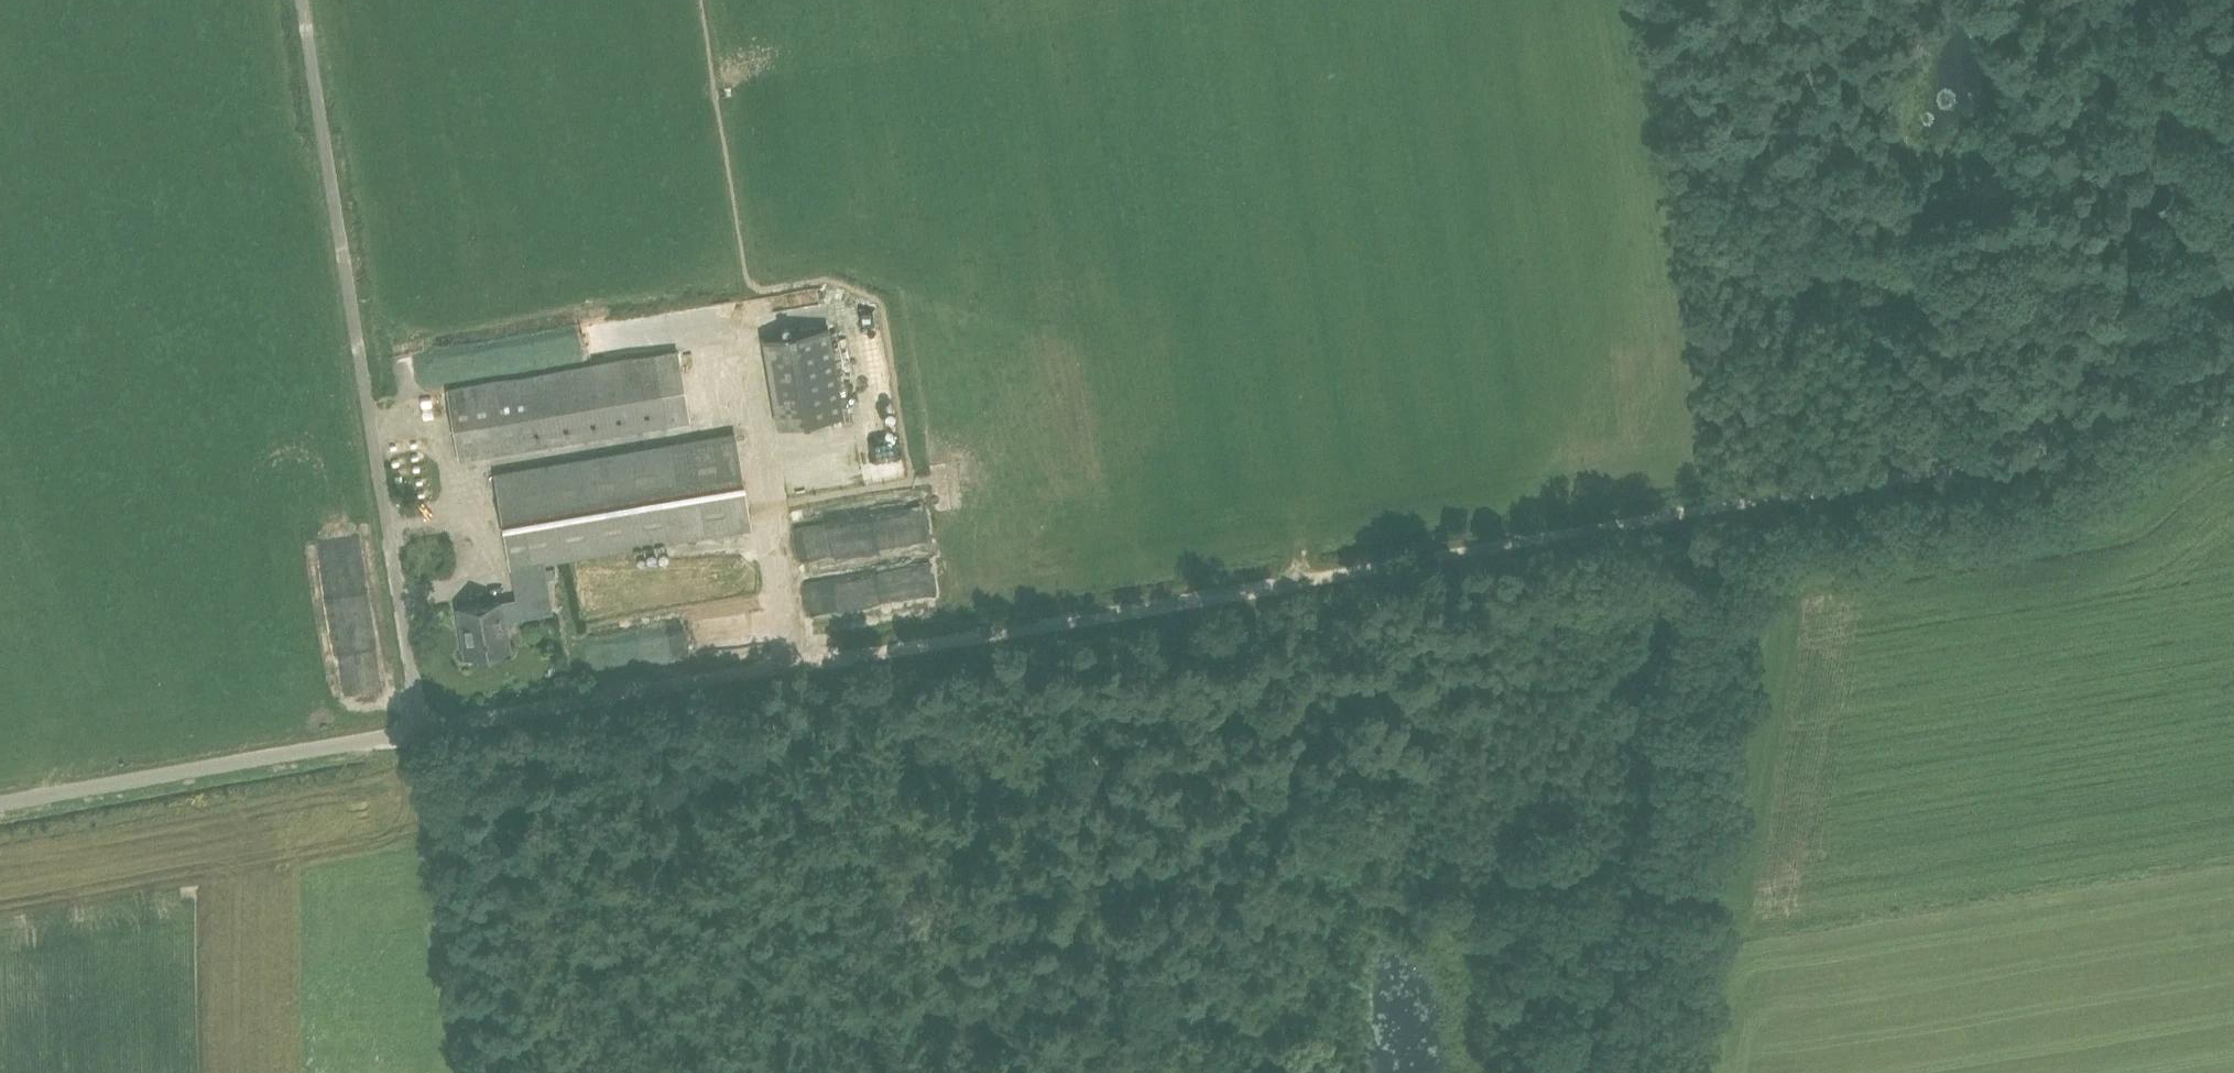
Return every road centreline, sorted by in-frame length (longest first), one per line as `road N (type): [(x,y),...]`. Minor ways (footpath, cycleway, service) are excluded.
road 1 (unclassified): [(0,801),(842,656)]
road 2 (track): [(2233,420),(1498,545)]
road 3 (track): [(1498,545),(842,656)]

